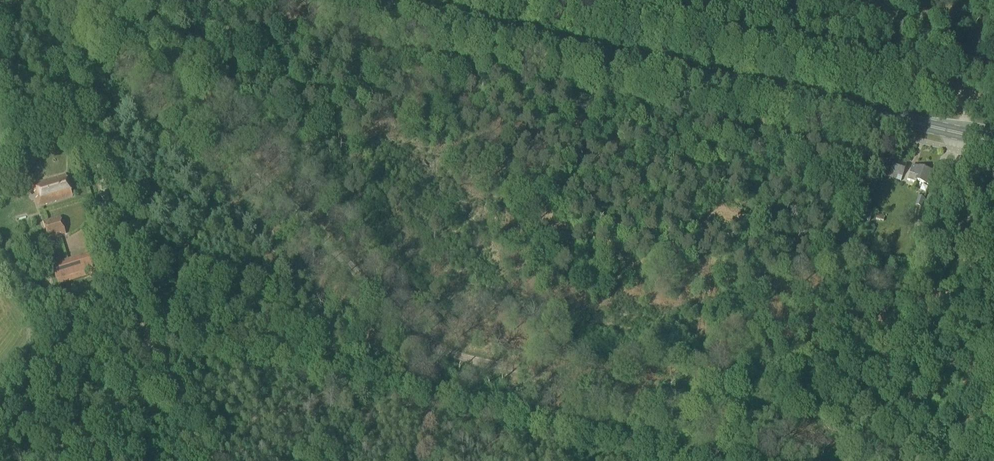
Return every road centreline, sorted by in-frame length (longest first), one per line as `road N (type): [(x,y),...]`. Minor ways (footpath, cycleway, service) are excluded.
road 1 (primary): [(993,141),(378,0)]
road 2 (track): [(88,0),(105,6),(425,336)]
road 3 (track): [(139,306),(48,0)]
road 4 (track): [(957,133),(993,338)]
road 5 (track): [(48,460),(151,339)]
road 6 (track): [(993,6),(957,133)]

